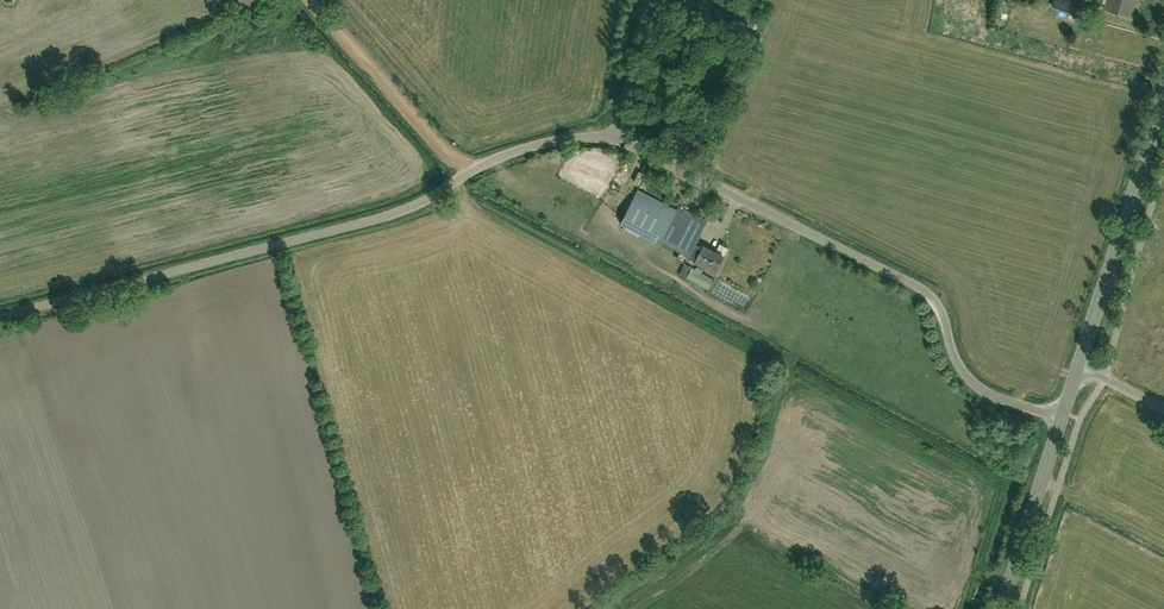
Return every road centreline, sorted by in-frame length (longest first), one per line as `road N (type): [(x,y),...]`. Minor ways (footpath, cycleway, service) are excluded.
road 1 (unclassified): [(0,317),(401,212),(527,149),(615,140)]
road 2 (unclassified): [(921,289),(615,140)]
road 3 (tertiary): [(1079,368),(1163,95)]
road 4 (track): [(310,0),(467,176)]
road 5 (unclassified): [(921,289),(942,313),(968,379),(1061,419)]
road 6 (tertiary): [(1001,608),(1061,419)]
road 7 (unclassified): [(615,140),(646,0)]

